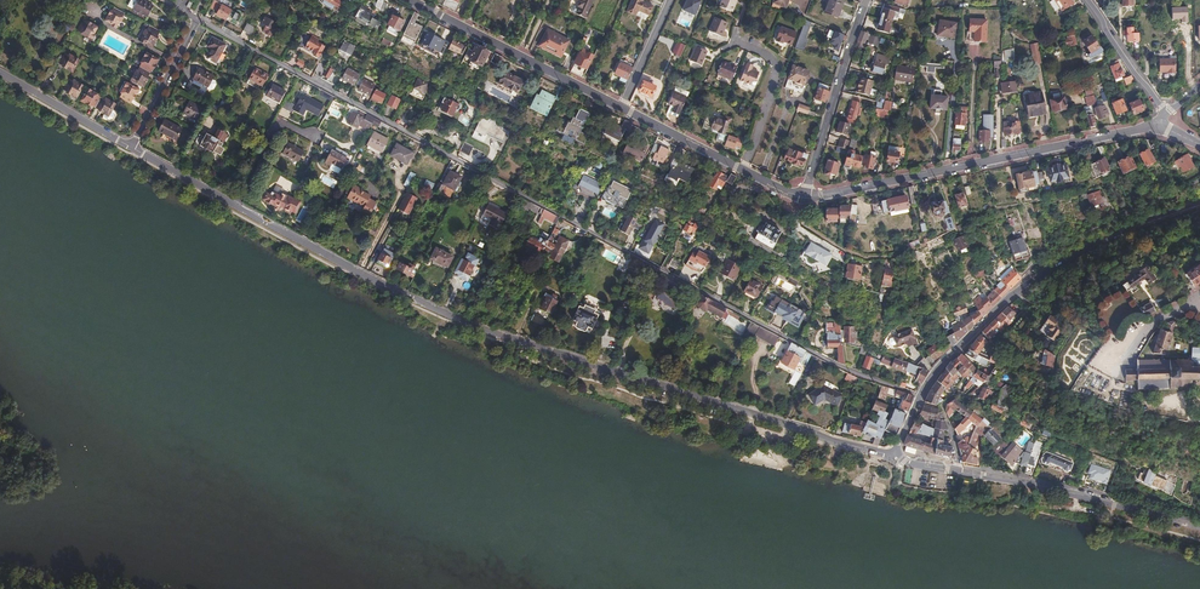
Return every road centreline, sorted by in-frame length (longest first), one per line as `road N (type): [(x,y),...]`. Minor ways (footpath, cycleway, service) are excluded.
road 1 (residential): [(199,17),(813,351),(922,395)]
road 2 (residential): [(132,147),(460,320),(661,384)]
road 3 (residential): [(804,196),(1155,126)]
road 4 (tertiary): [(922,395),(952,354),(1026,284),(1095,246),(1199,206)]
road 5 (tertiary): [(895,455),(1199,533)]
road 6 (residential): [(661,384),(895,455)]
road 7 (residential): [(409,0),(624,110)]
road 8 (residential): [(804,196),(866,0)]
road 9 (residential): [(742,169),(781,60),(746,41)]
road 10 (residential): [(0,72),(132,147)]
road 11 (residential): [(199,17),(132,147)]
road 12 (residential): [(1164,114),(1089,0)]
road 13 (residential): [(624,110),(742,169)]
road 14 (residential): [(676,0),(624,110)]

